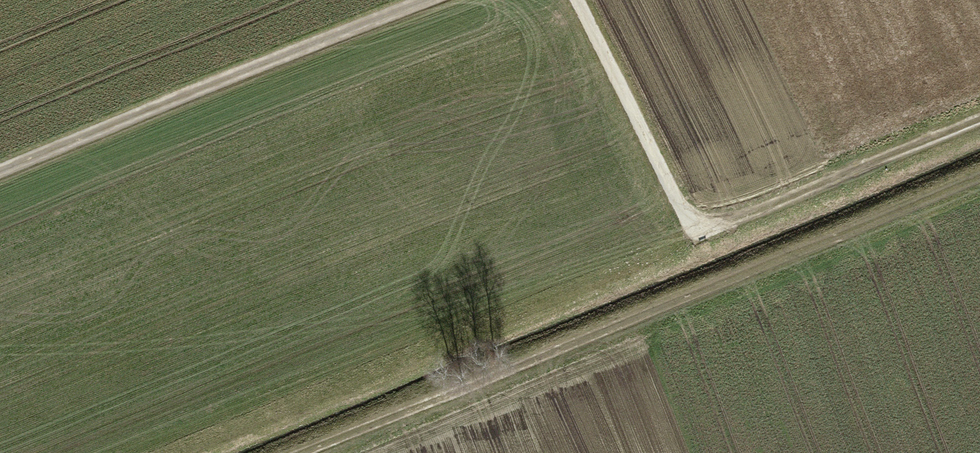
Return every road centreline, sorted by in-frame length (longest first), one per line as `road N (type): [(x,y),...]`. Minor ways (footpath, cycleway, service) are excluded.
road 1 (track): [(575,0),(694,226),(979,113)]
road 2 (track): [(979,173),(478,380)]
road 3 (track): [(417,0),(0,164)]
road 4 (track): [(292,452),(478,380)]

